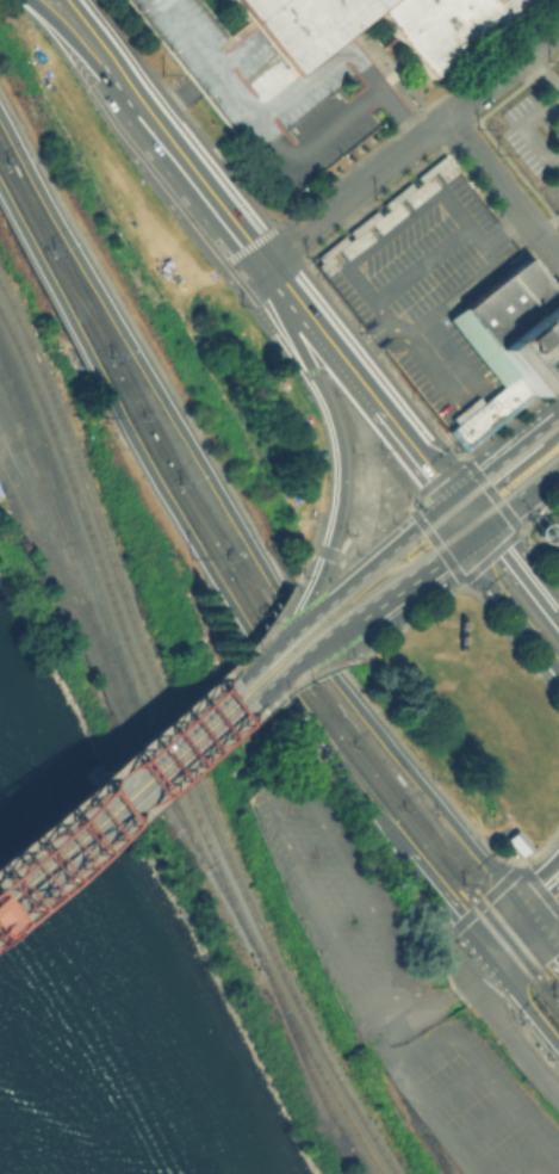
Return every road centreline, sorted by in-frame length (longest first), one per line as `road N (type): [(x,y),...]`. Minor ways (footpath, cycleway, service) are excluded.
road 1 (secondary): [(526,916),(383,737),(261,558),(0,110)]
road 2 (secondary): [(0,191),(195,550),(292,697)]
road 3 (residential): [(558,26),(267,260)]
road 4 (primary): [(236,692),(0,881)]
road 5 (tertiary): [(453,500),(297,298)]
road 6 (tertiary): [(297,298),(341,441),(340,514)]
road 7 (tertiary): [(267,260),(141,91)]
road 8 (residential): [(558,263),(446,117)]
road 9 (secondary): [(292,697),(397,847)]
road 10 (primary): [(453,500),(334,601)]
road 11 (secondary): [(29,4),(99,80),(141,91)]
road 12 (secondary): [(397,847),(484,957)]
road 13 (primary): [(365,611),(476,531)]
road 14 (secondary): [(558,640),(476,531)]

